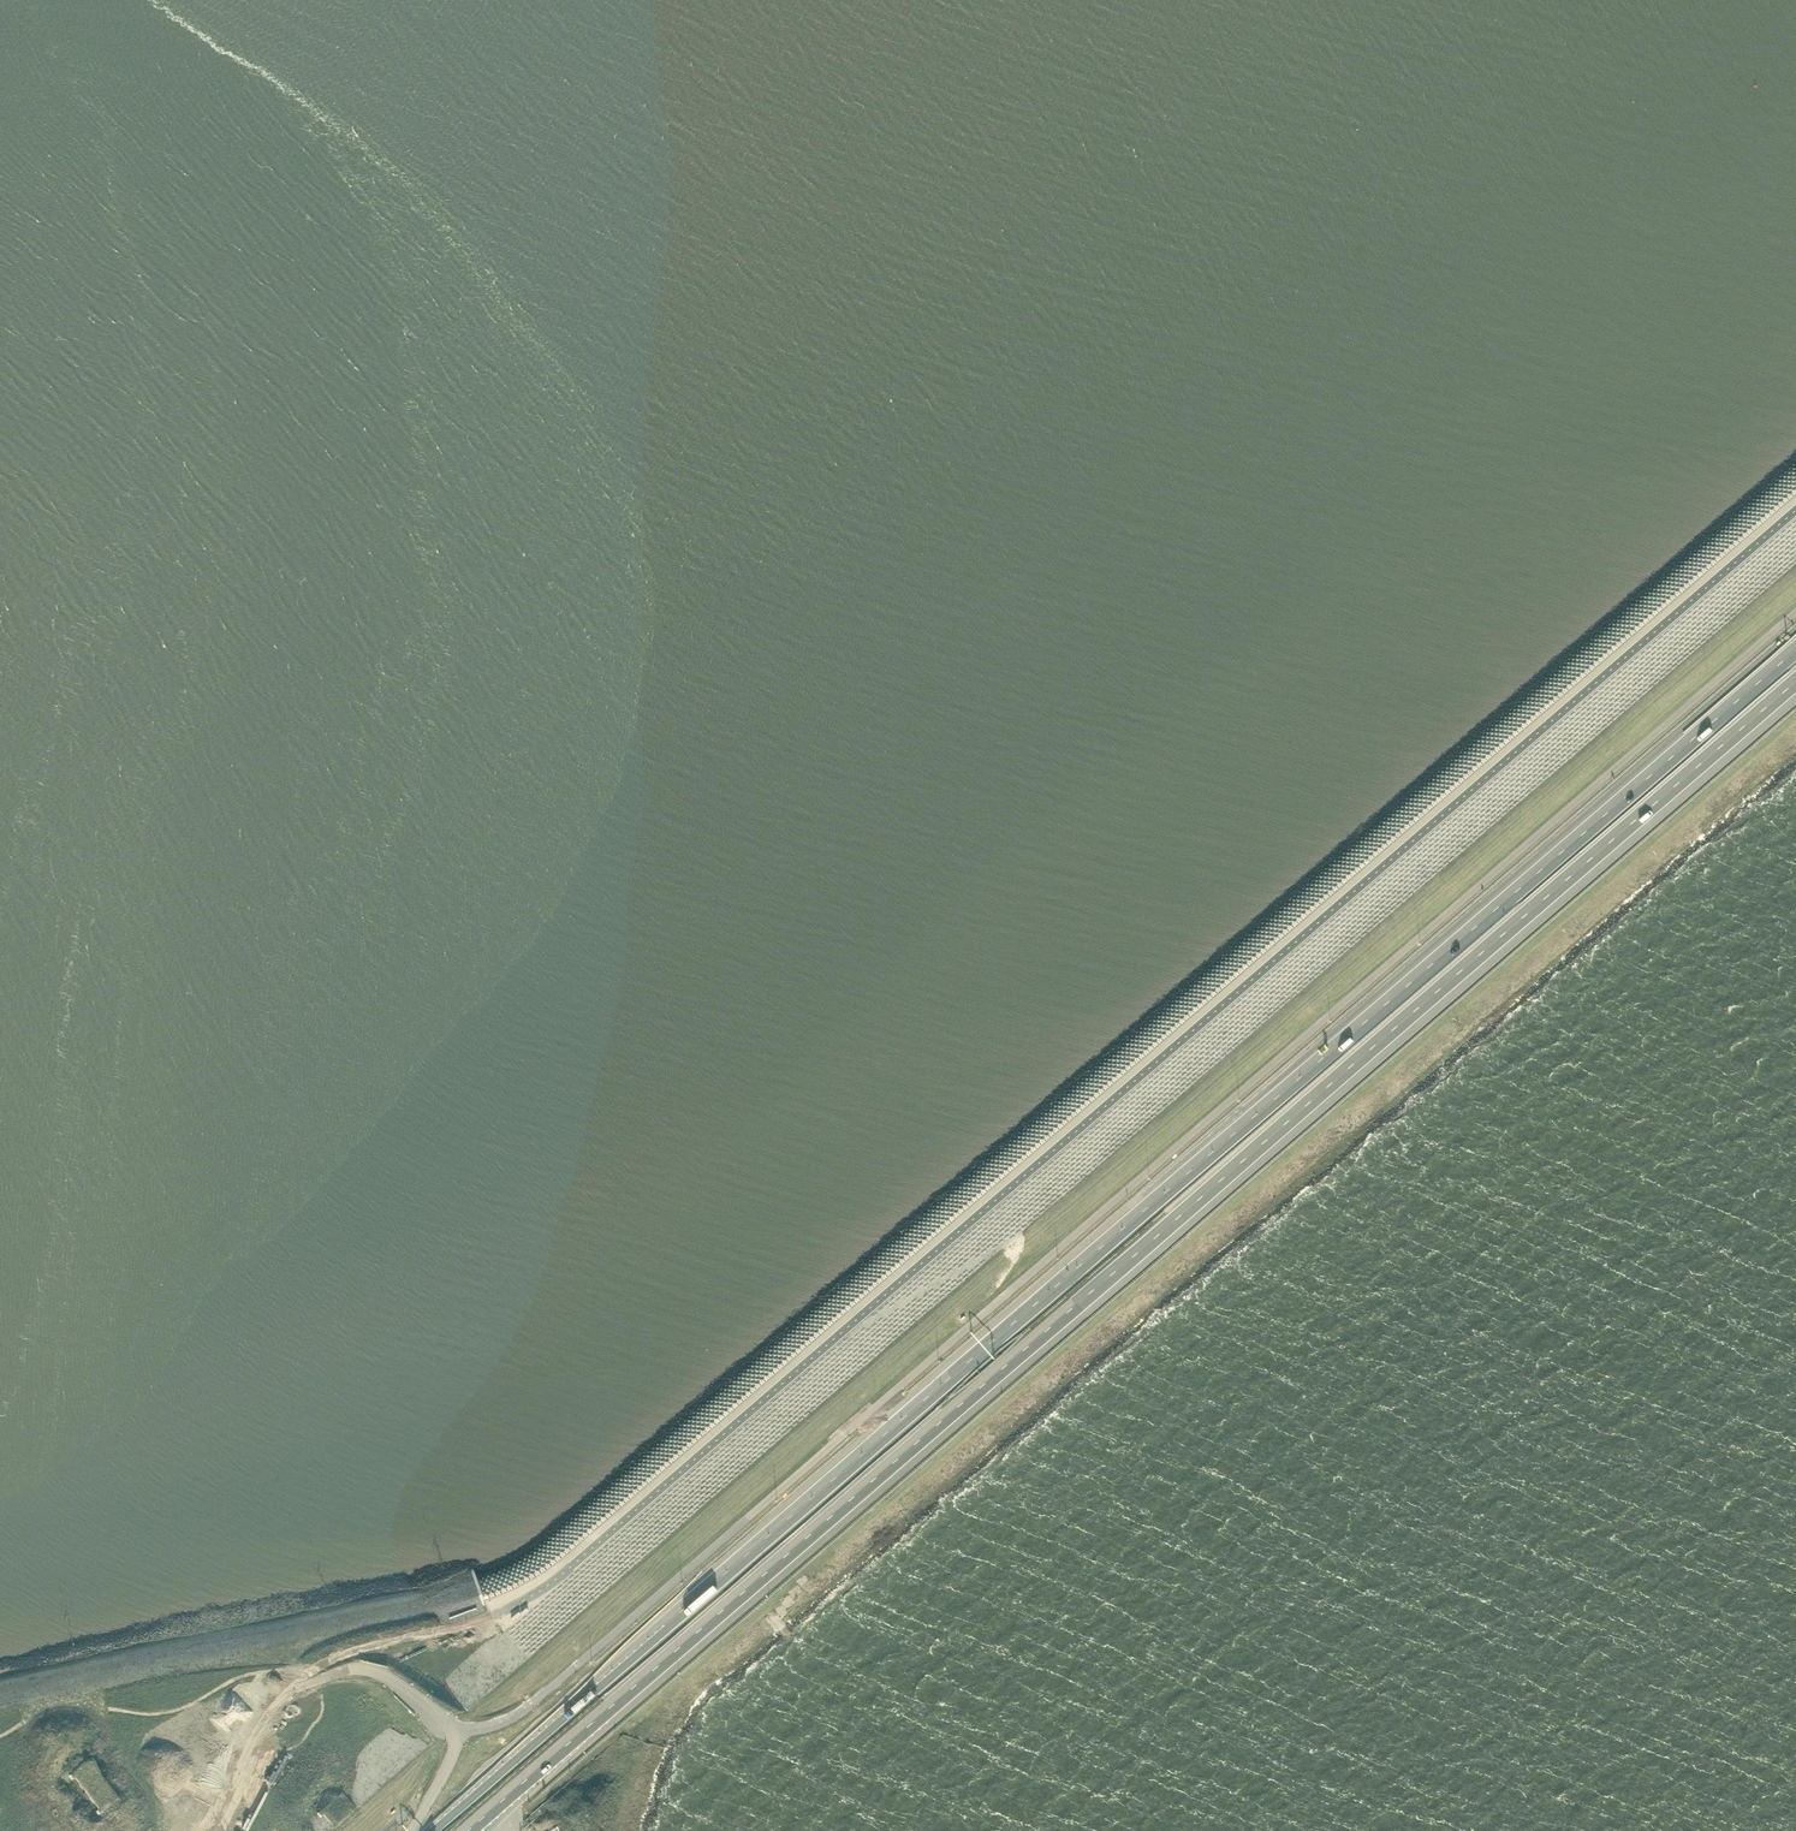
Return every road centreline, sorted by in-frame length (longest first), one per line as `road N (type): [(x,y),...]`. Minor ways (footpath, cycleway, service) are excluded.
road 1 (motorway): [(1795,650),(428,1830)]
road 2 (motorway): [(462,1830),(1795,682)]

